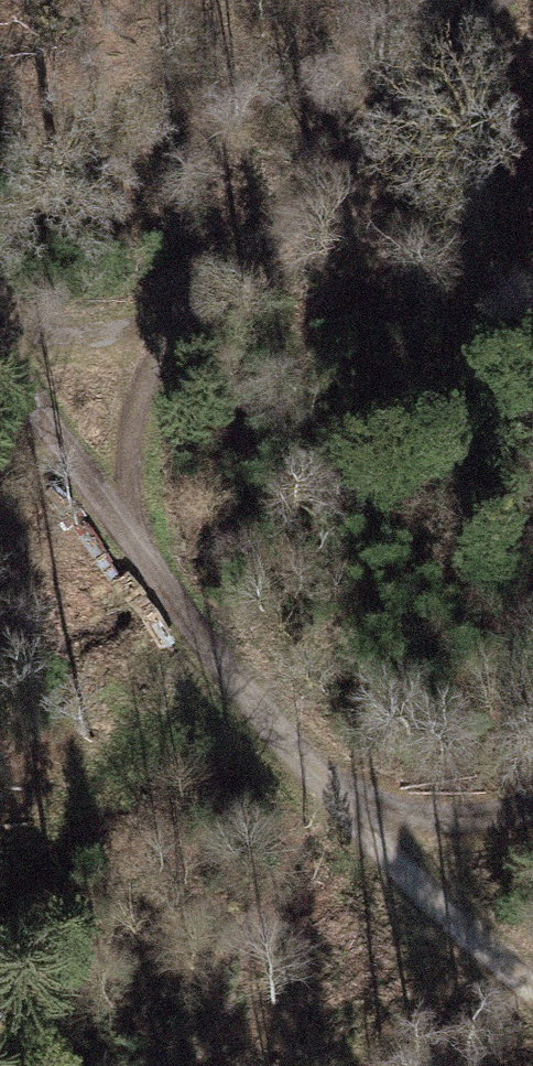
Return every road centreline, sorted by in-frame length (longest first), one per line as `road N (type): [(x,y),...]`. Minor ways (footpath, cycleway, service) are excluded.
road 1 (track): [(532,993),(468,954),(322,786),(0,358)]
road 2 (track): [(0,342),(73,351),(168,318),(485,0)]
road 3 (track): [(322,786),(459,814),(532,803)]
road 4 (track): [(168,318),(127,461),(120,522)]

